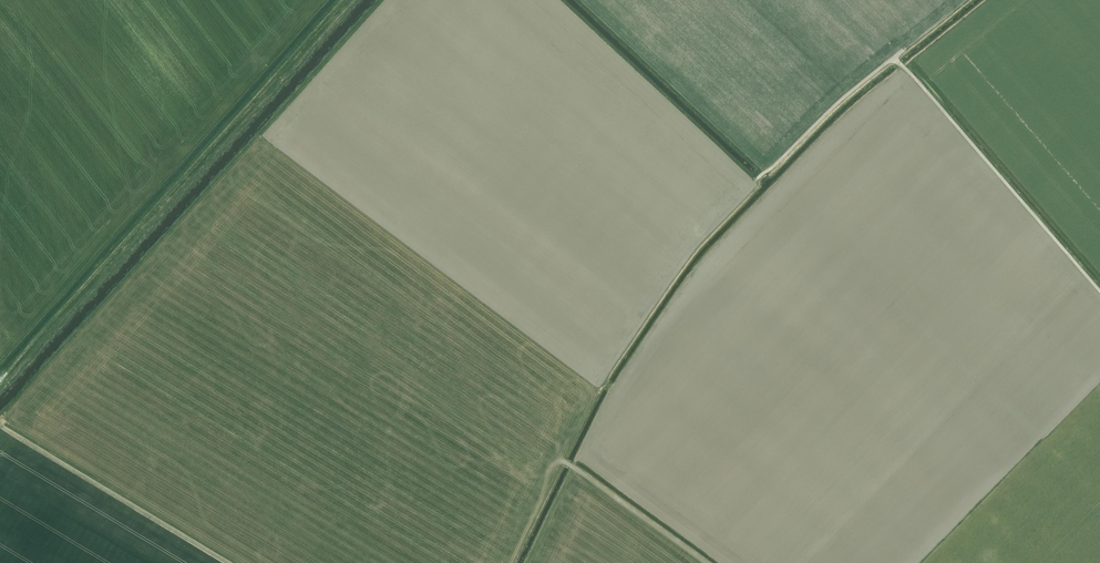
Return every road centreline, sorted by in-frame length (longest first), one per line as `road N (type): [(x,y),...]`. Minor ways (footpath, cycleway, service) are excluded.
road 1 (track): [(894,58),(1099,294)]
road 2 (track): [(769,170),(894,58)]

